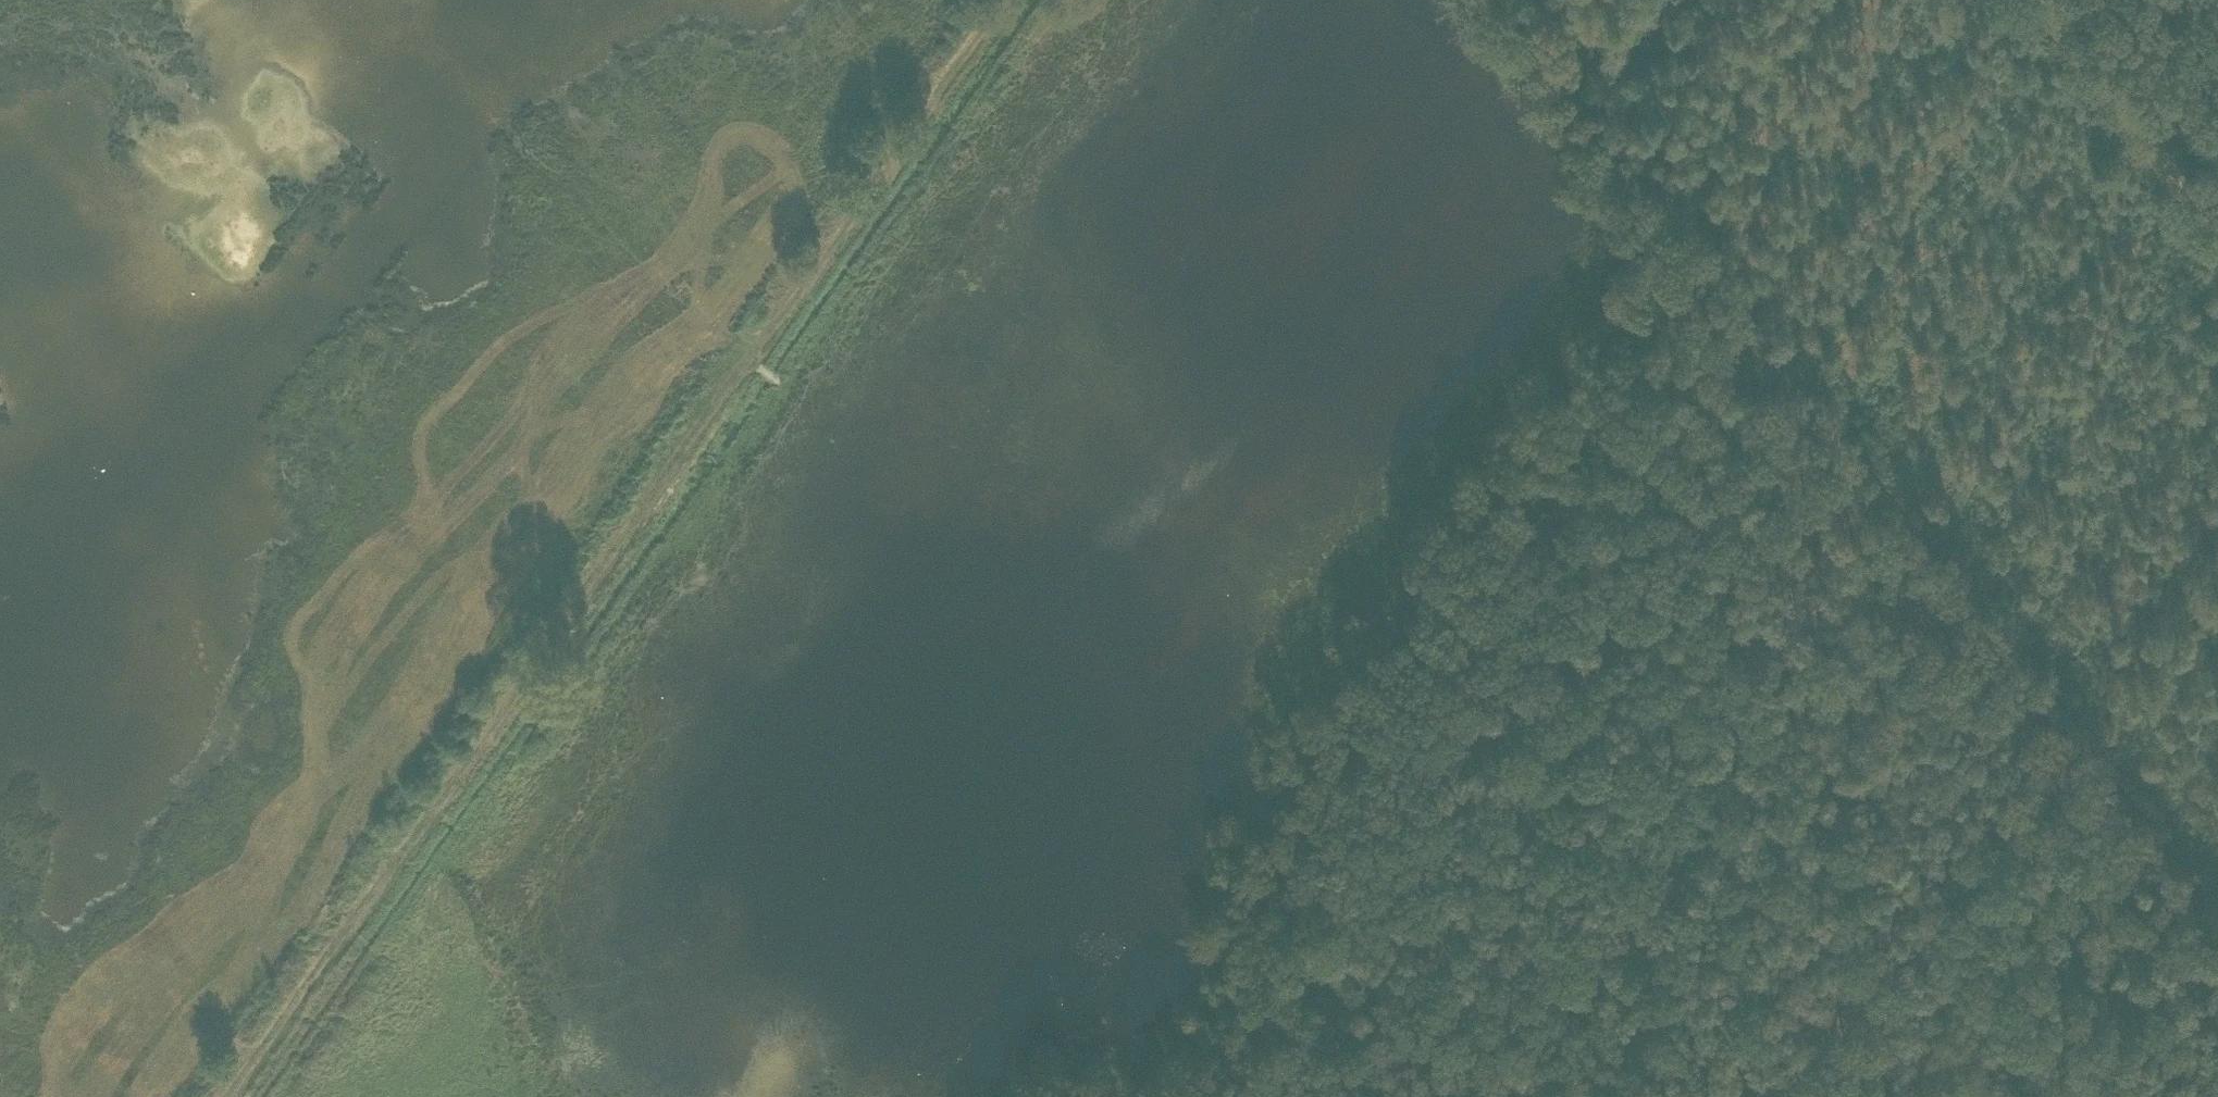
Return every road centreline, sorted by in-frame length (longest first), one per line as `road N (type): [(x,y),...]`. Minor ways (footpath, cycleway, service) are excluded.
road 1 (track): [(2217,233),(2036,0)]

